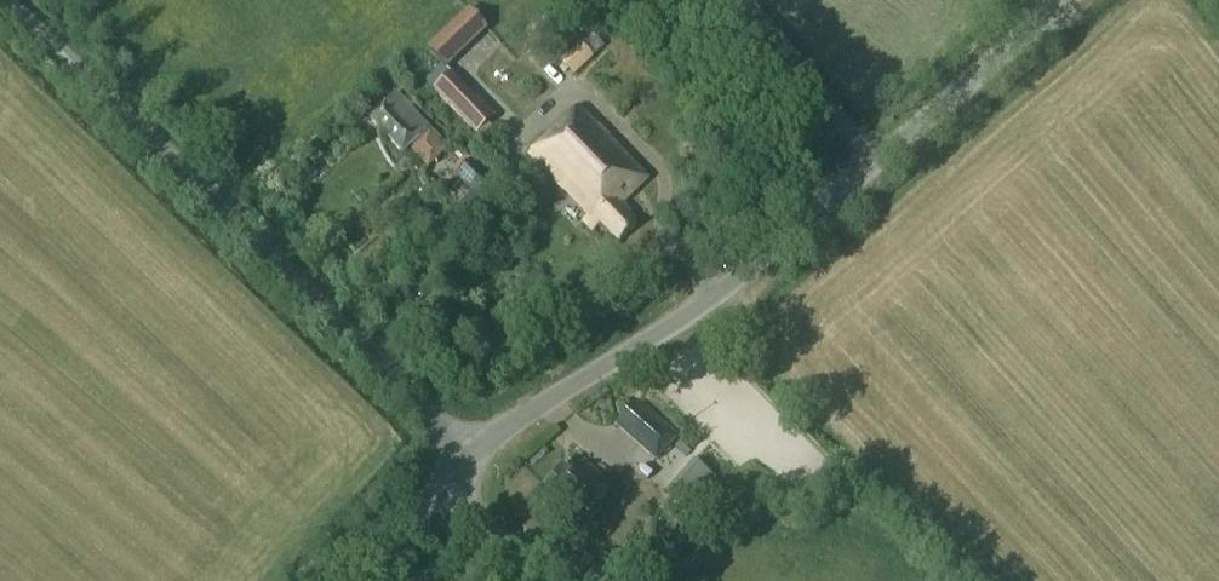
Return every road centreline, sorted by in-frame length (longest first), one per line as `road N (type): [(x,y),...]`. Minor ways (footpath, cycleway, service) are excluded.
road 1 (unclassified): [(460,457),(749,269),(1066,0)]
road 2 (unclassified): [(460,457),(431,414),(6,0)]
road 3 (tertiary): [(340,580),(460,457)]
road 4 (tertiary): [(523,580),(480,523),(460,457)]

